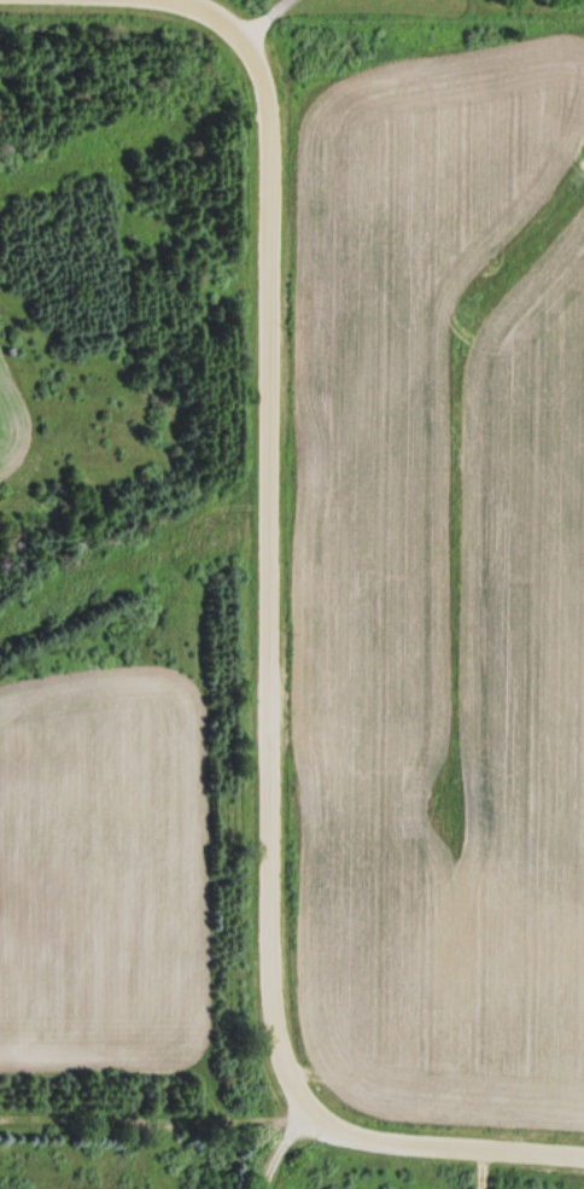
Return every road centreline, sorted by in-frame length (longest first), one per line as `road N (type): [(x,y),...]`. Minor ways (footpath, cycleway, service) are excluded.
road 1 (residential): [(236,34),(255,59),(267,128),(269,990),(280,1053),(303,1098)]
road 2 (residential): [(583,1157),(369,1140),(327,1121),(303,1098)]

